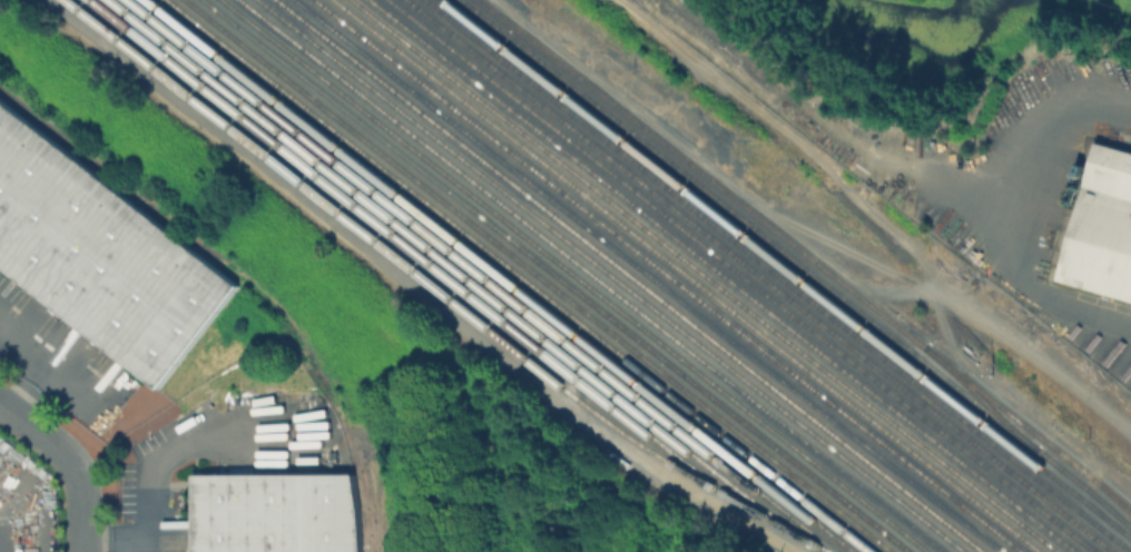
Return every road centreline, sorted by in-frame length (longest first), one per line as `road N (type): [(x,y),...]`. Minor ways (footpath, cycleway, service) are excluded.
road 1 (residential): [(81,551),(72,465),(0,403)]

